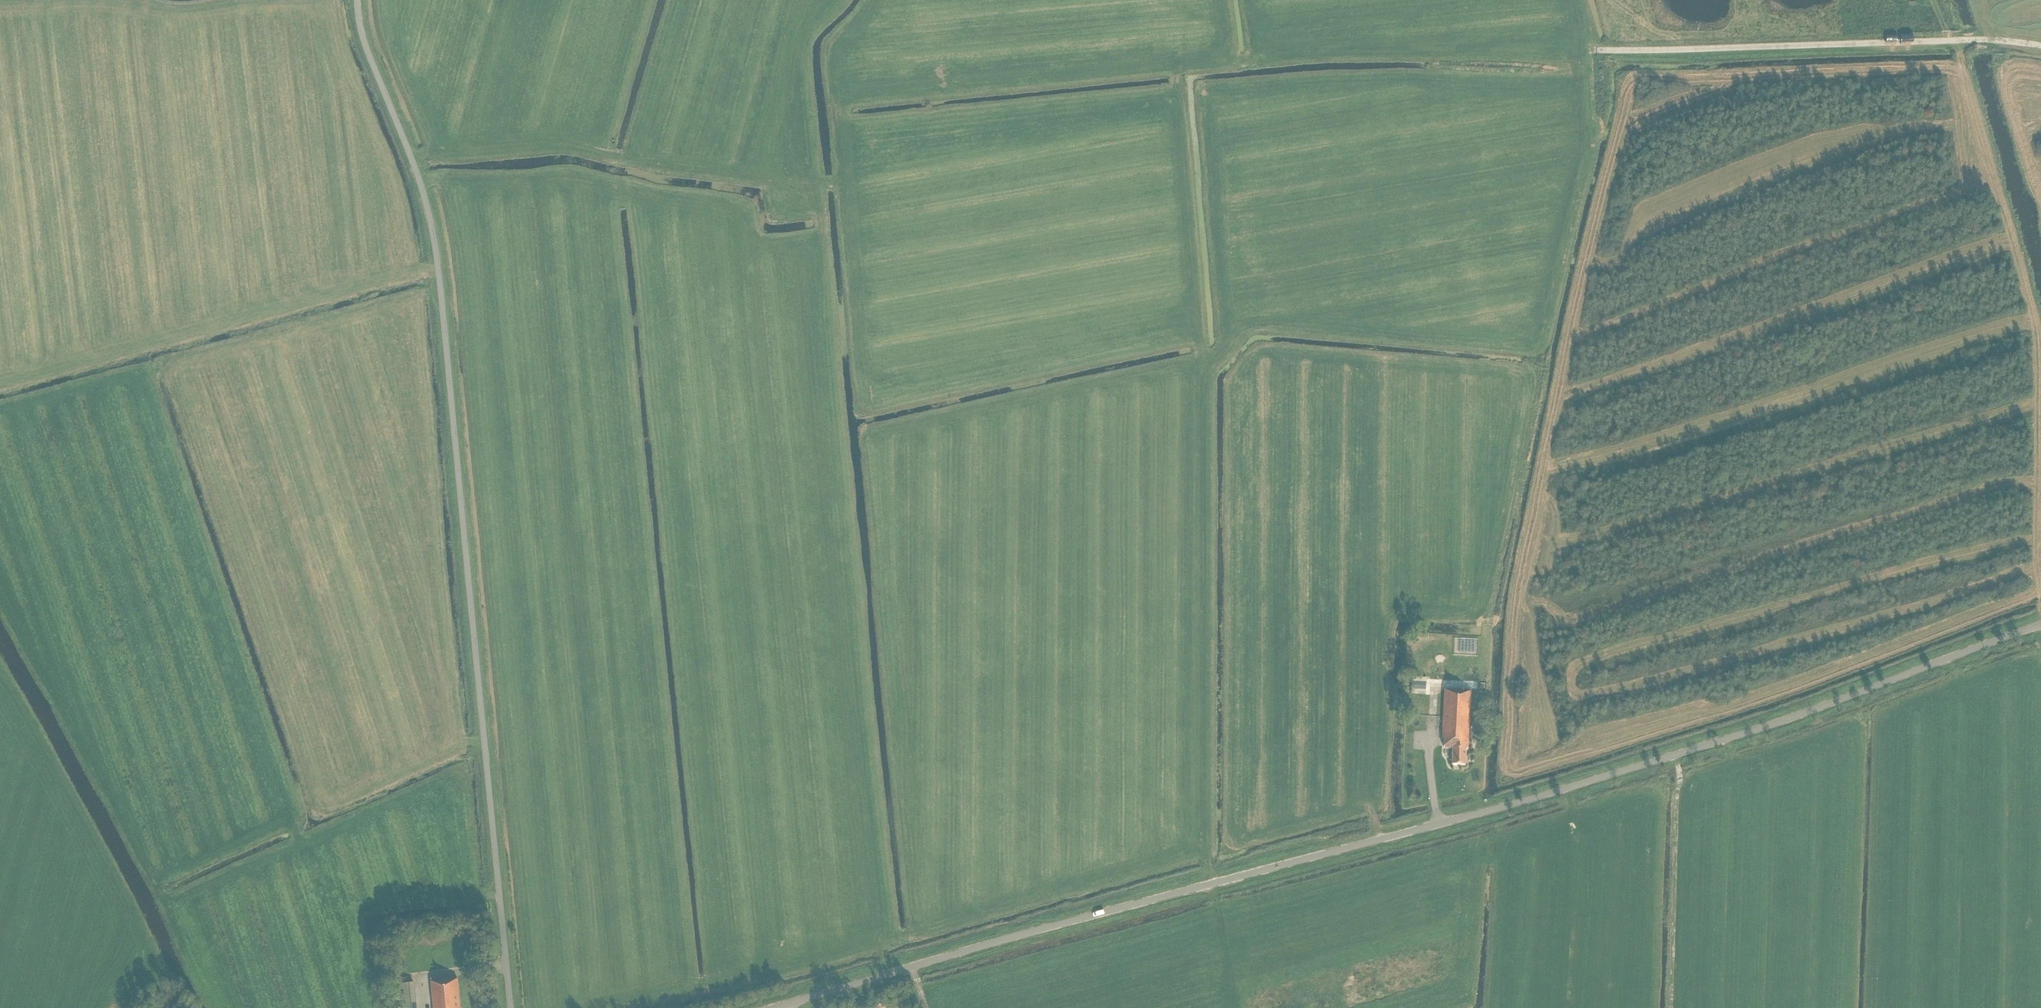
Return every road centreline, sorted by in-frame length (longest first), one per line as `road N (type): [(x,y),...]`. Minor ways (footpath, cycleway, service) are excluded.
road 1 (tertiary): [(773,1007),(1591,781),(2040,625)]
road 2 (unclassified): [(511,1007),(434,249),(412,156),(359,29),(358,0)]
road 3 (track): [(2040,581),(2040,343),(1957,41)]
road 4 (track): [(1184,144),(1179,71),(1191,64),(1597,50)]
road 5 (track): [(412,156),(578,145),(750,178)]

